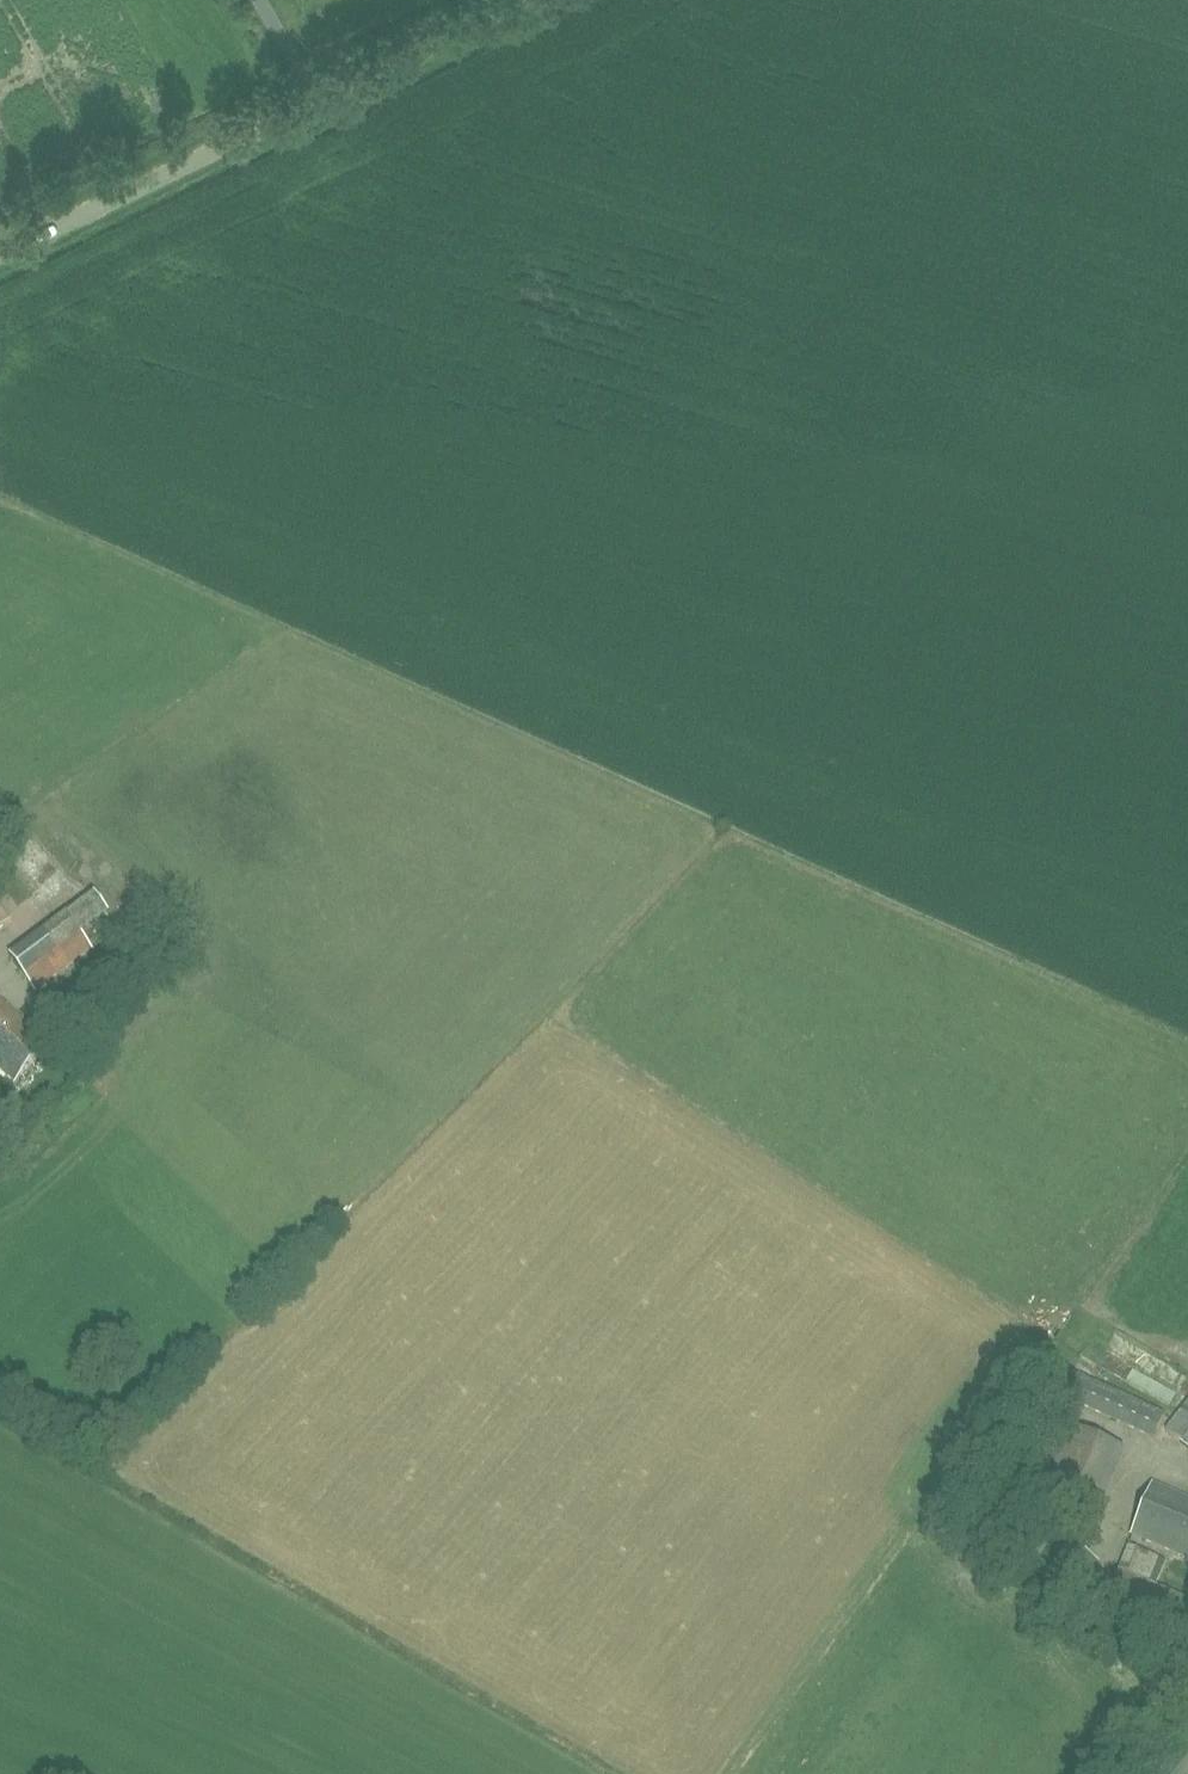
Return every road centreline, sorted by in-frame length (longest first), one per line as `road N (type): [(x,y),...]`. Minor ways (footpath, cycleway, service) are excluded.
road 1 (unclassified): [(535,0),(0,255)]

